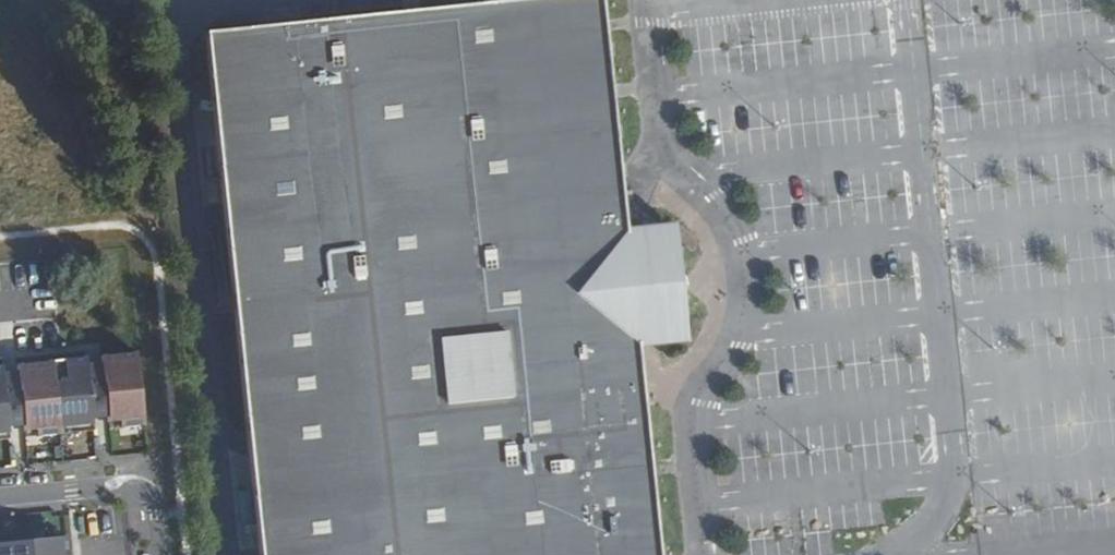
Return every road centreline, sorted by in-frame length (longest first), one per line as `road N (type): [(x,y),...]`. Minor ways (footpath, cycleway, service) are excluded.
road 1 (residential): [(0,498),(128,487),(147,494),(160,554)]

